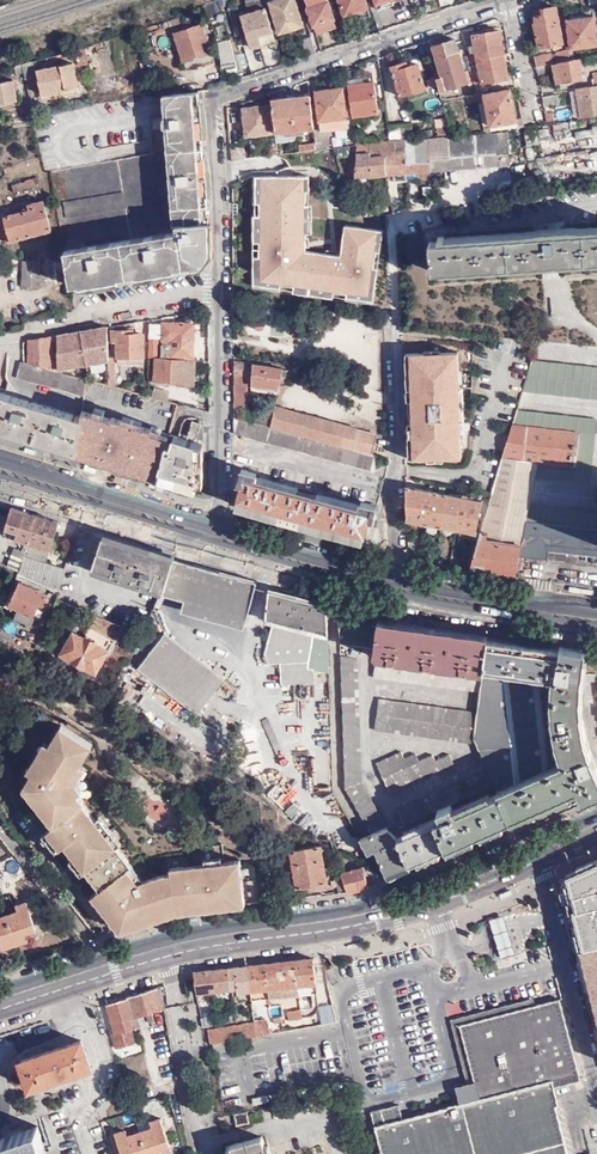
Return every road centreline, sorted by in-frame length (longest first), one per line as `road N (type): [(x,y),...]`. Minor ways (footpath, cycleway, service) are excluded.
road 1 (primary): [(0,1005),(172,948),(394,911),(538,856)]
road 2 (residential): [(219,289),(211,103),(509,2)]
road 3 (residential): [(389,322),(396,588)]
road 4 (residential): [(220,538),(219,289)]
road 5 (primary): [(220,538),(0,470)]
road 6 (residential): [(0,339),(69,326),(92,309),(219,289)]
road 7 (residential): [(596,1070),(538,856)]
road 8 (primary): [(596,620),(396,588)]
road 9 (primary): [(396,588),(220,538)]

